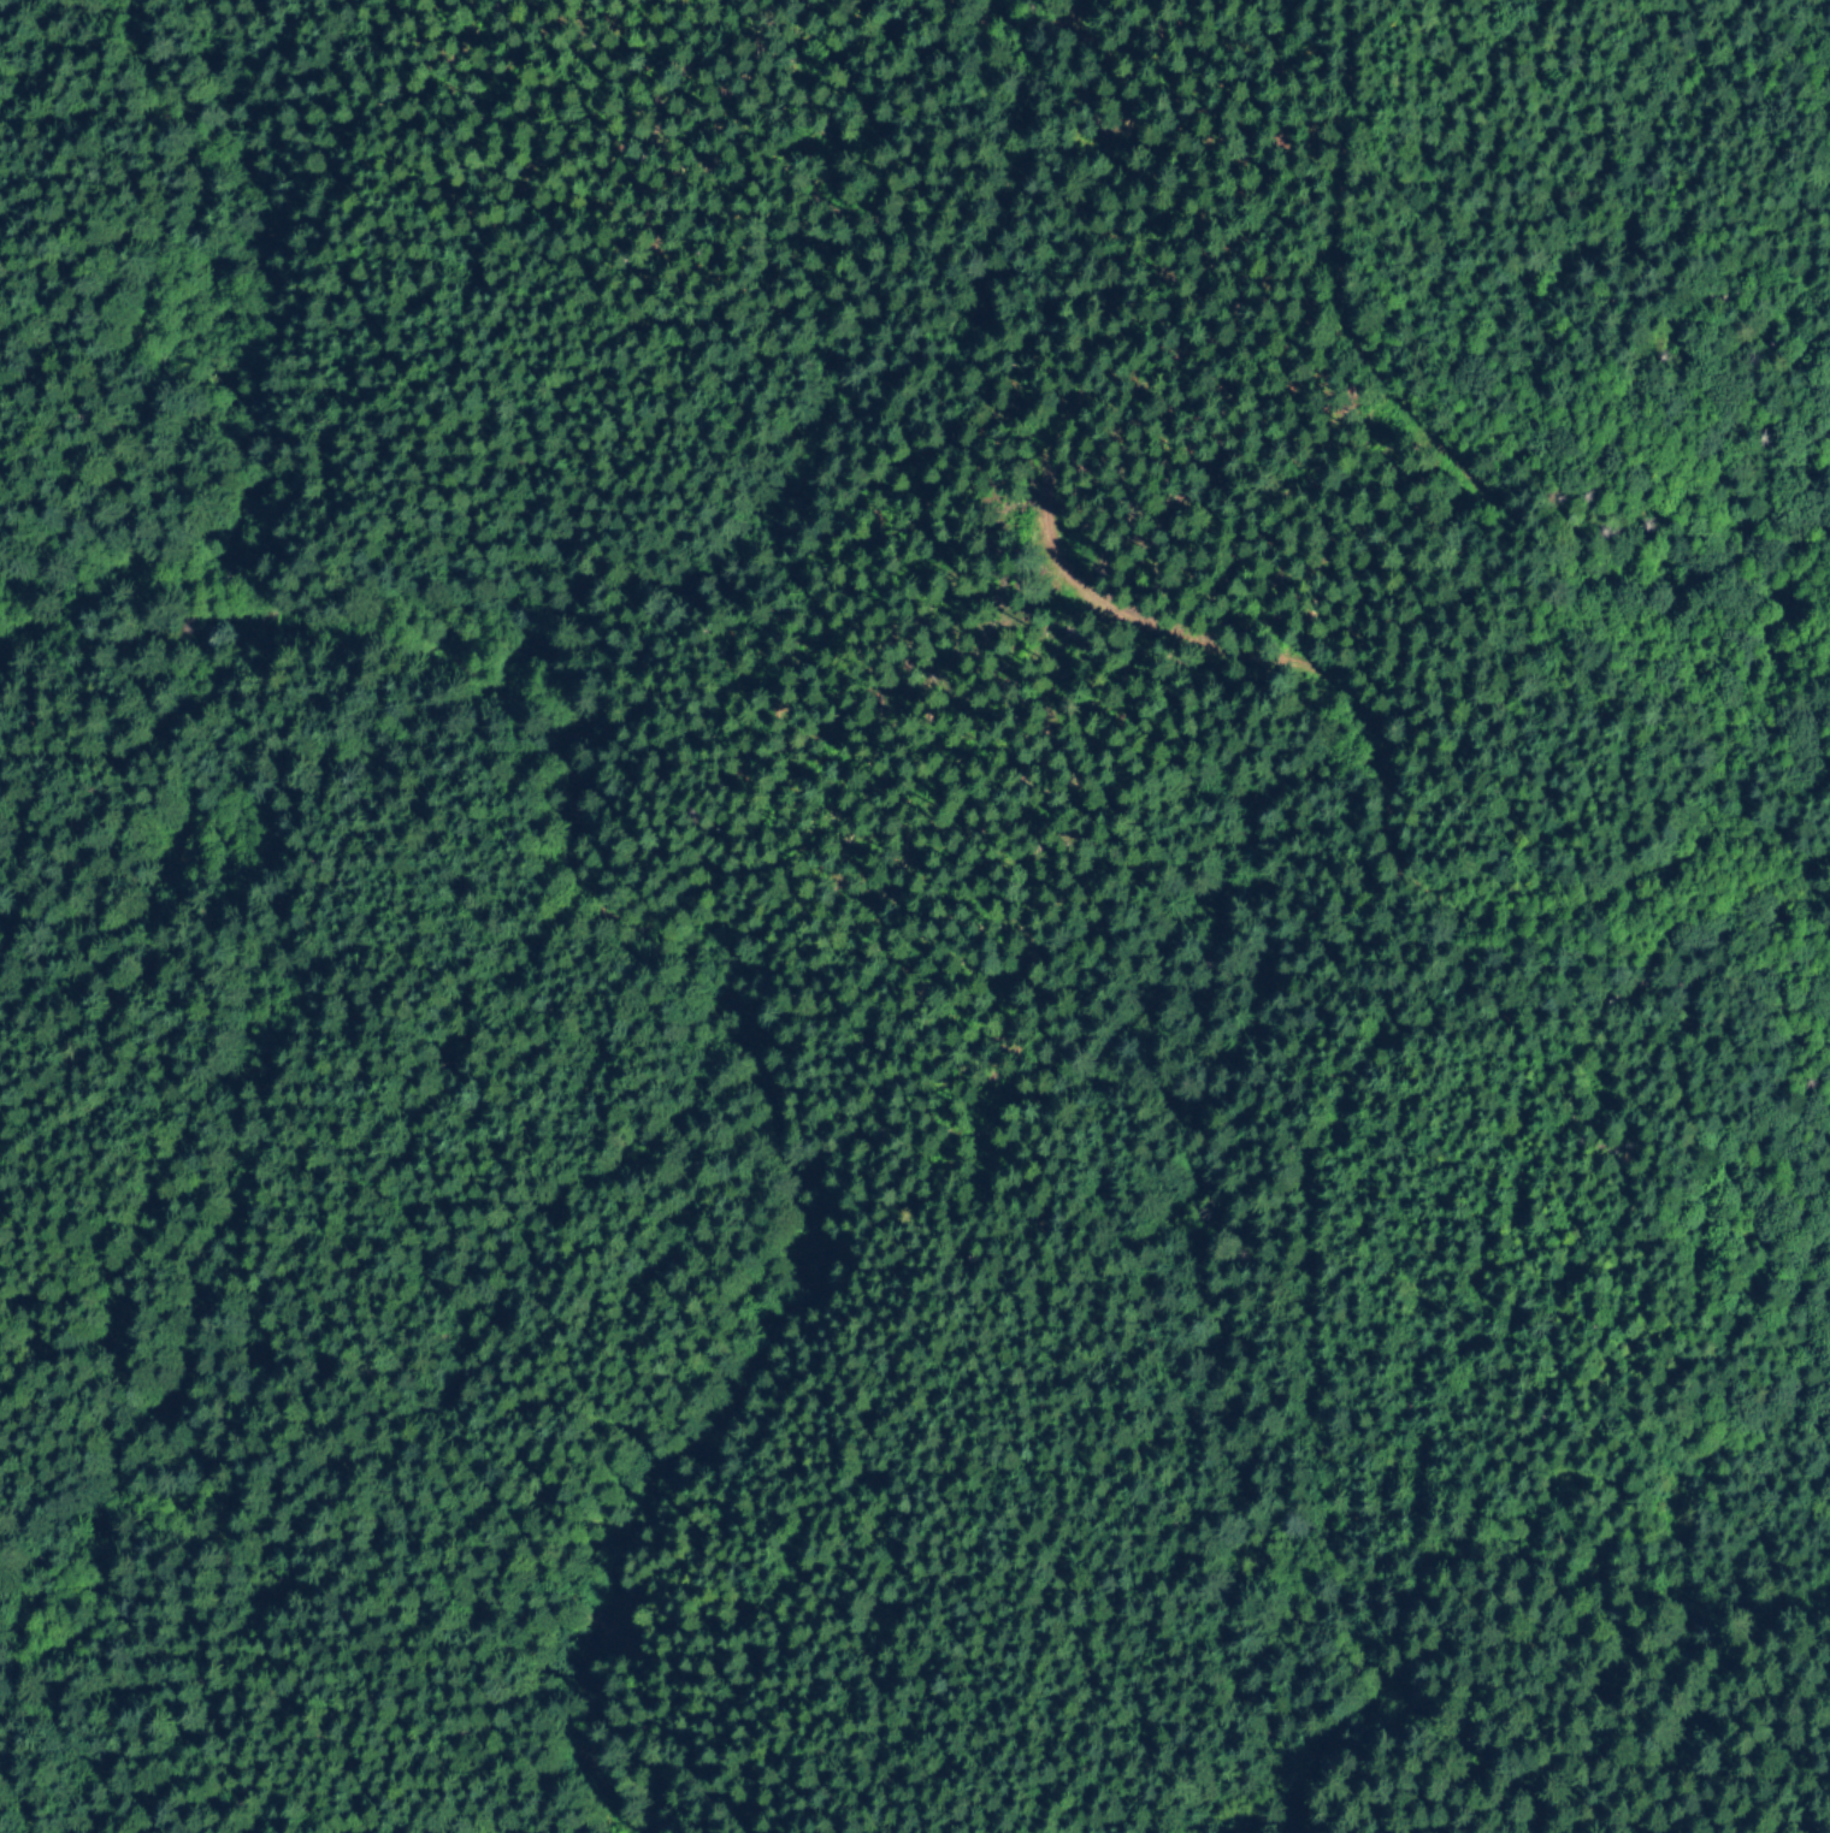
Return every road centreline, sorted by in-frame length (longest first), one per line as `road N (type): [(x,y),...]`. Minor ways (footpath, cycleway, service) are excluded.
road 1 (track): [(819,0),(921,28),(1005,28),(1053,45),(1094,95),(1105,246),(1032,439),(1029,521),(1052,590),(1144,657),(1299,690),(1365,722),(1389,880),(1463,917)]
road 2 (track): [(1349,0),(1330,188),(1334,285),(1359,366),(1453,479),(1472,548)]

